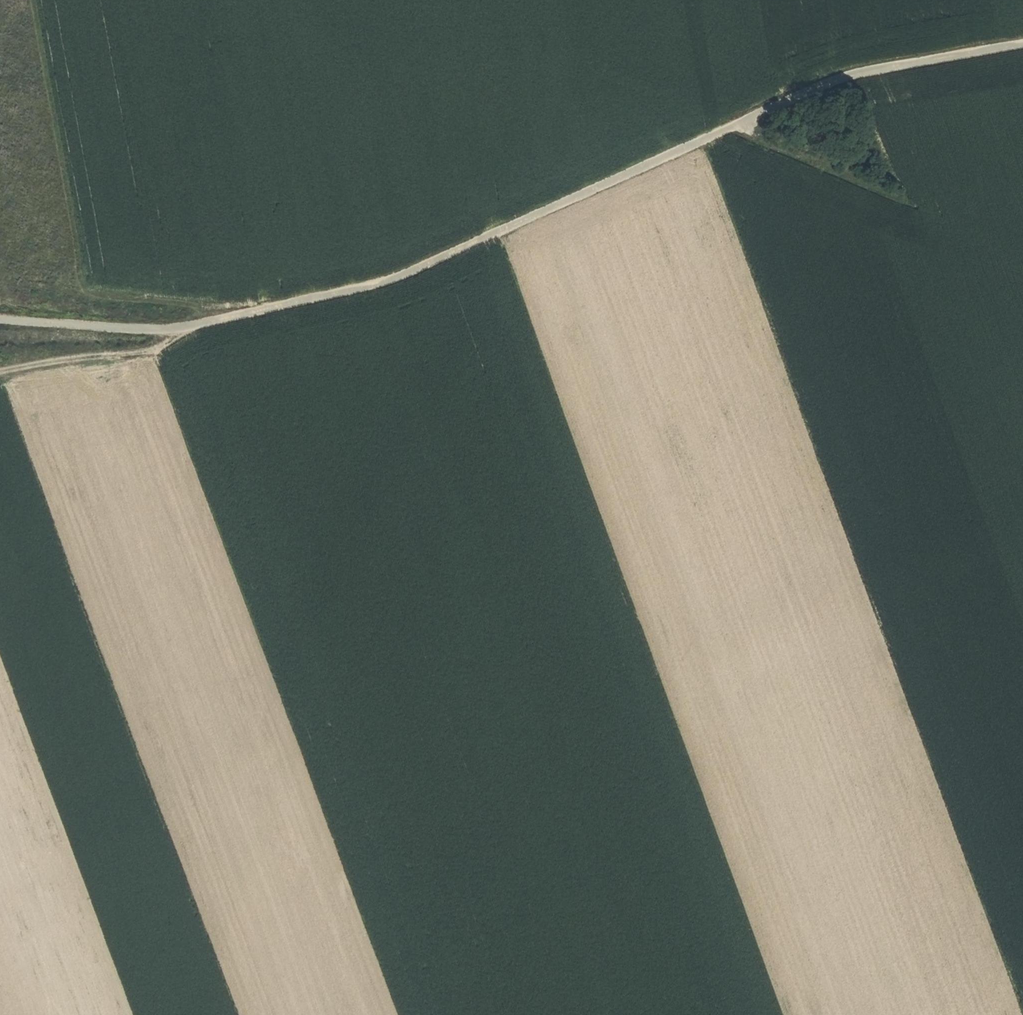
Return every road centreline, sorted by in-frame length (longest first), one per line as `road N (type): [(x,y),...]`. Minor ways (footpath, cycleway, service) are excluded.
road 1 (track): [(1022,45),(826,86),(387,281),(186,329),(0,318)]

